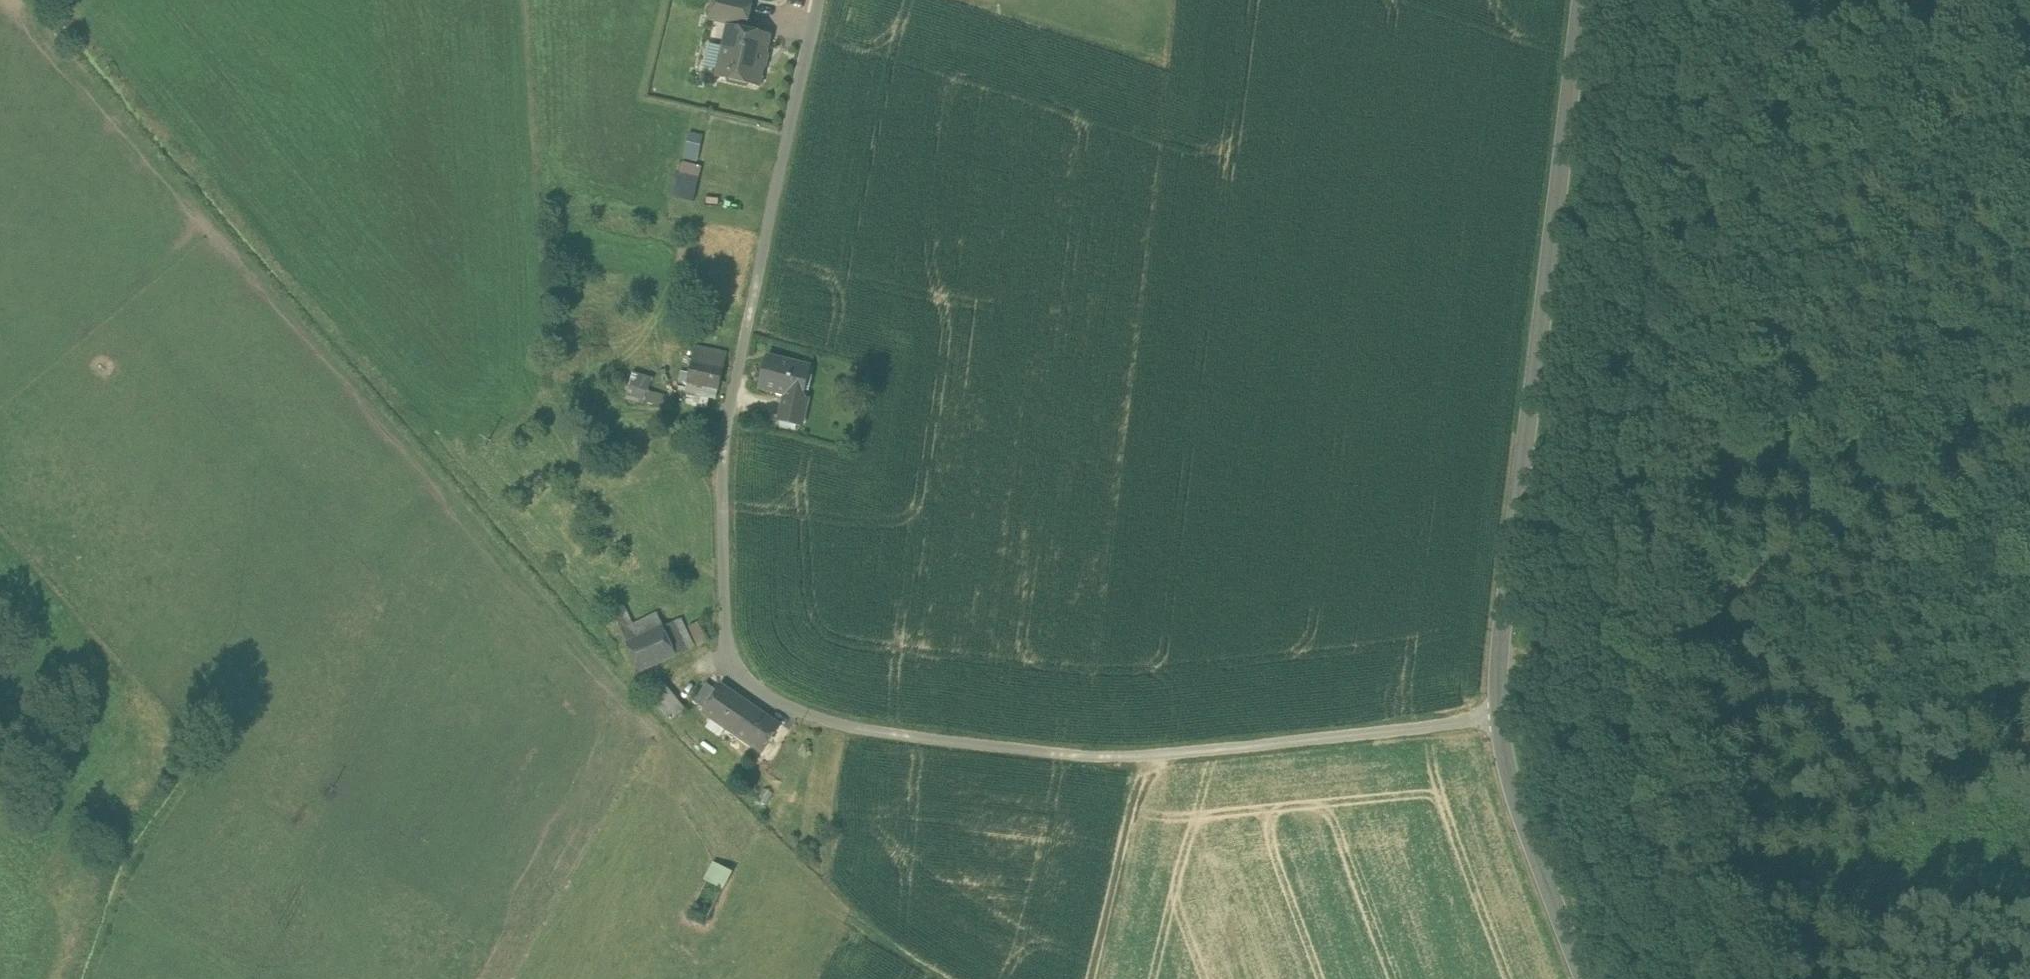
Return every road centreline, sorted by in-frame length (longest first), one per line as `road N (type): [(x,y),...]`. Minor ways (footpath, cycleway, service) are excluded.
road 1 (residential): [(821,0),(729,401),(725,614),(739,670),(778,700),(853,725),(1149,756),(1495,714)]
road 2 (tertiary): [(1495,714),(1582,0)]
road 3 (track): [(1501,660),(1620,636),(2029,427)]
road 4 (tertiary): [(1581,978),(1511,789),(1495,714)]
road 5 (track): [(1149,756),(1092,978)]

